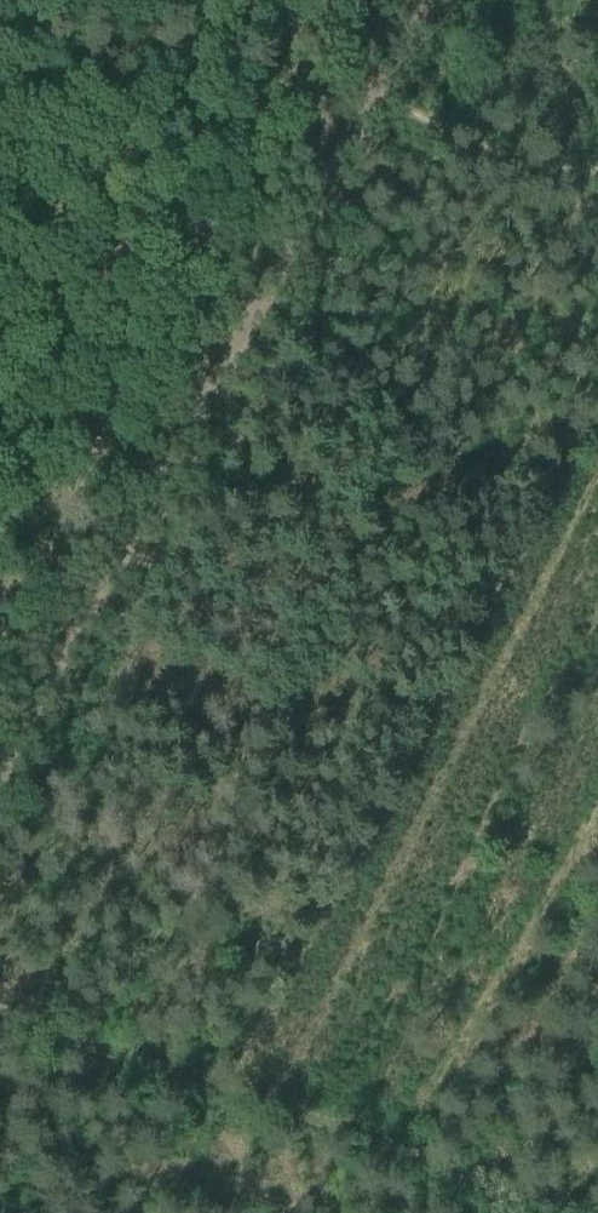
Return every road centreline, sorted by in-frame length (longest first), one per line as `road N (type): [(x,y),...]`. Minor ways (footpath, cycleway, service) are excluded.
road 1 (track): [(428,0),(165,470),(0,788)]
road 2 (track): [(0,1027),(555,1212)]

